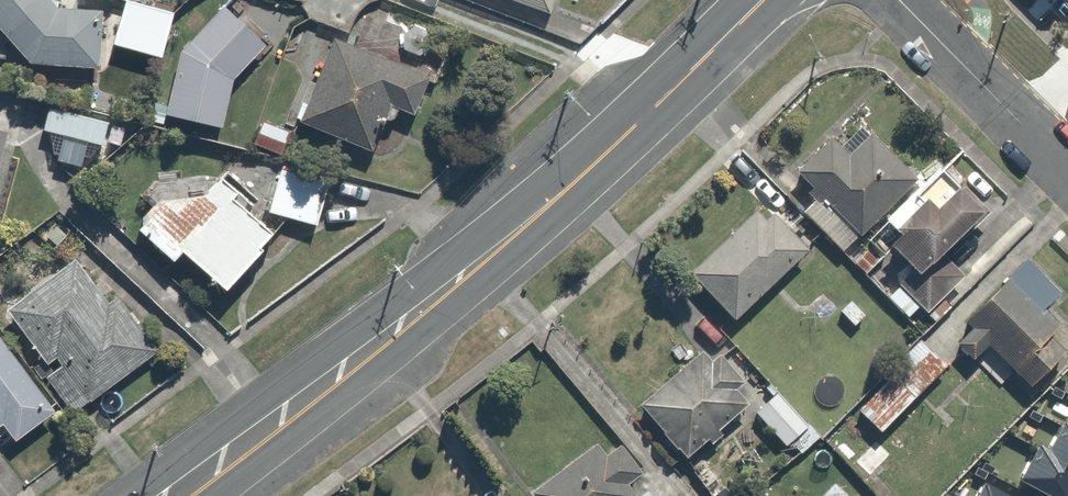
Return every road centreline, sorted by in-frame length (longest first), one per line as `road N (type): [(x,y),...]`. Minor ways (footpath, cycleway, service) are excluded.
road 1 (secondary): [(174,495),(557,197),(762,0)]
road 2 (residential): [(896,0),(1067,178)]

